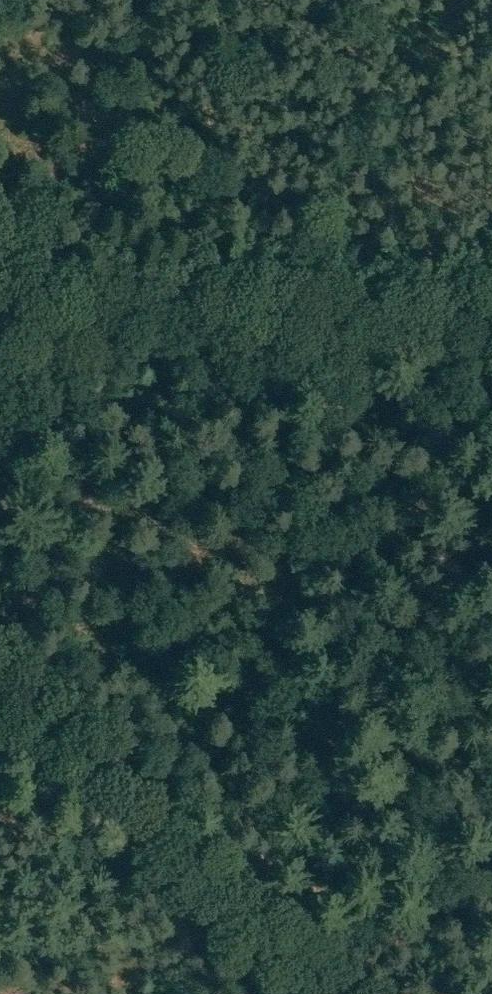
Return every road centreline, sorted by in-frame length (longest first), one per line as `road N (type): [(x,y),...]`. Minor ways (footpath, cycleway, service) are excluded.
road 1 (unclassified): [(491,319),(0,312)]
road 2 (track): [(491,624),(134,826)]
road 3 (track): [(311,993),(134,826)]
road 4 (track): [(134,826),(0,700)]
road 5 (track): [(0,900),(134,826)]

